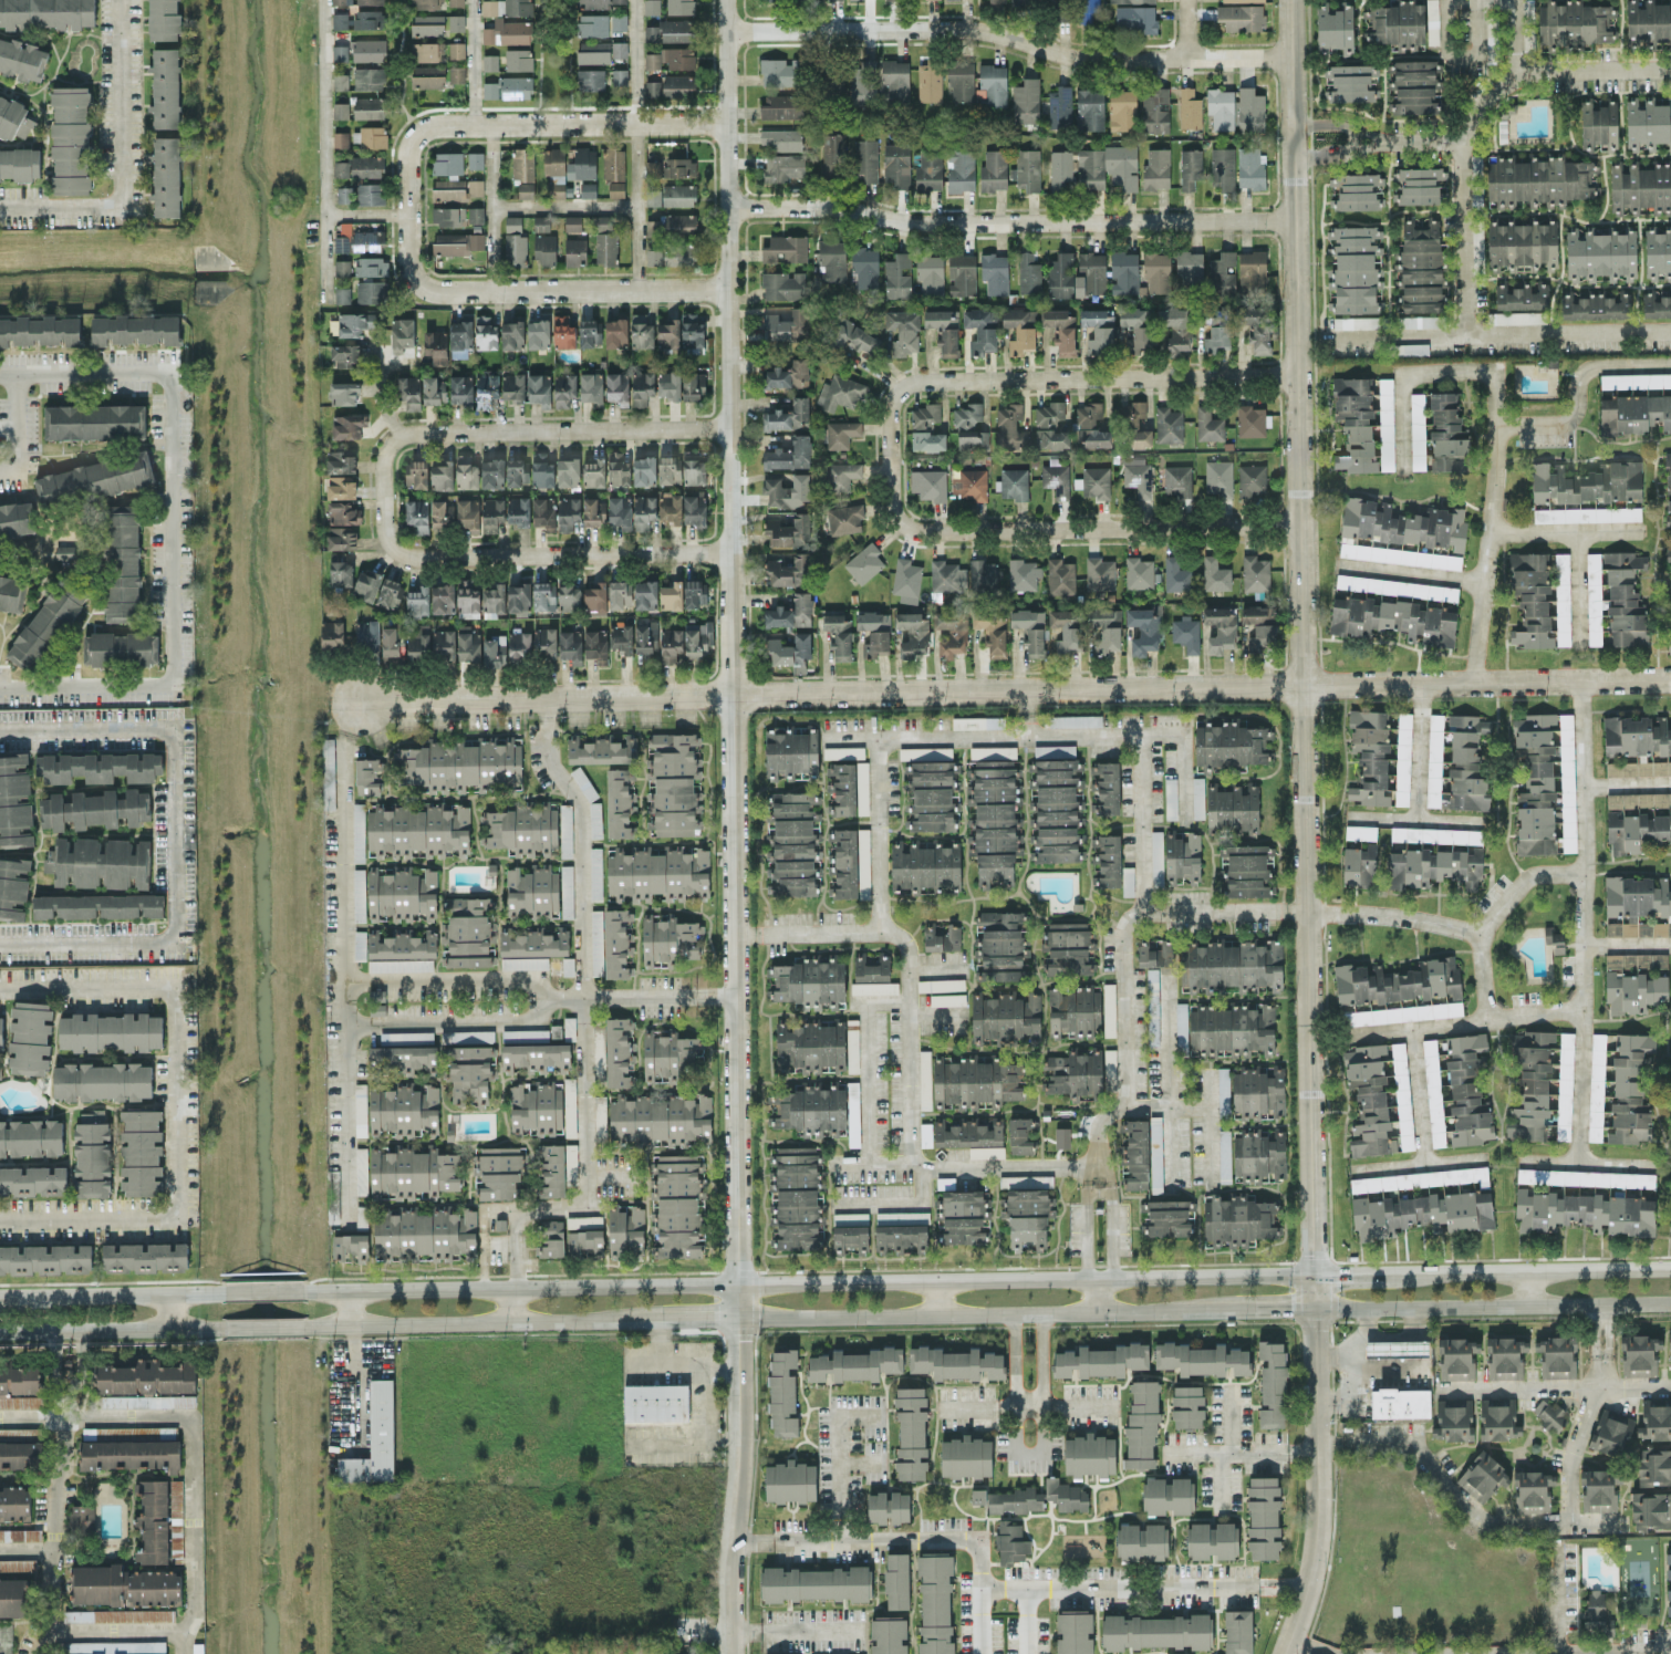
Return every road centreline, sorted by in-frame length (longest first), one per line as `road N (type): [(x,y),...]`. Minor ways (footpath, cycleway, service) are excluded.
road 1 (residential): [(1291,0),(1324,1506),(1310,1584),(1286,1653)]
road 2 (residential): [(740,1653),(726,0)]
road 3 (secondary): [(316,1327),(1670,1302)]
road 4 (residential): [(347,699),(1670,676)]
road 5 (secondary): [(1101,1277),(321,1289)]
road 6 (residential): [(552,718),(553,766),(587,804),(592,1209),(519,1211),(518,1229)]
road 7 (residential): [(727,207),(844,208),(910,222),(1296,218)]
road 8 (residential): [(727,31),(980,28),(1078,55),(1293,56)]
road 9 (secondary): [(1670,1266),(1101,1277)]
road 10 (residential): [(347,735),(351,1230)]
road 11 (residential): [(891,460),(893,399),(924,379),(1298,375)]
road 12 (residential): [(1301,523),(925,530),(894,512),(891,460)]
road 13 (residential): [(735,549),(401,550),(391,530),(390,449),(409,434)]
road 14 (residential): [(726,119),(433,122),(405,146),(406,215)]
road 15 (residential): [(727,288),(427,291),(408,272),(406,215)]
road 16 (residential): [(409,434),(734,424)]
road 17 (residential): [(347,1002),(590,996)]
road 18 (secondary): [(0,1328),(217,1327)]
road 19 (secondary): [(221,1289),(24,1292)]

